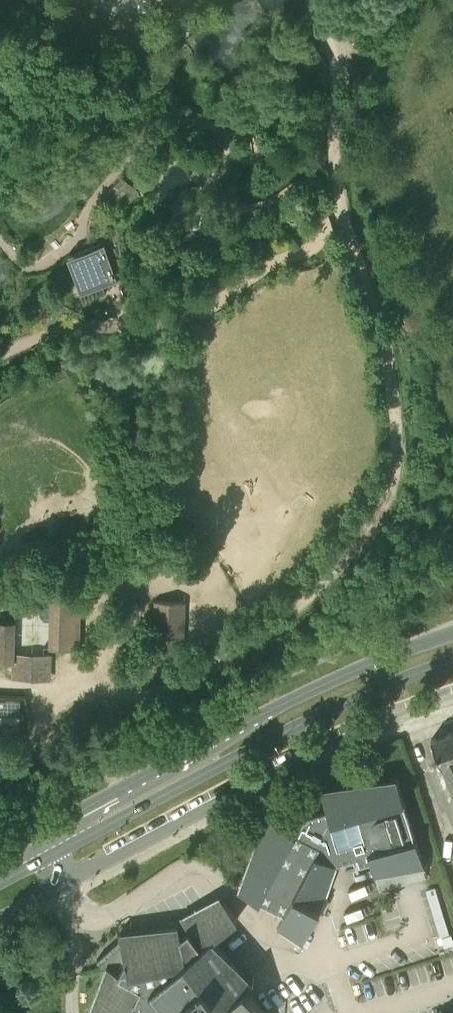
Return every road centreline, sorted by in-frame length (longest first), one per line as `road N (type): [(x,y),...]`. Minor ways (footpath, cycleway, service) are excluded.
road 1 (secondary): [(452,634),(324,684),(36,832)]
road 2 (secondary): [(49,855),(281,733),(452,660)]
road 3 (residential): [(62,883),(323,745),(452,699)]

